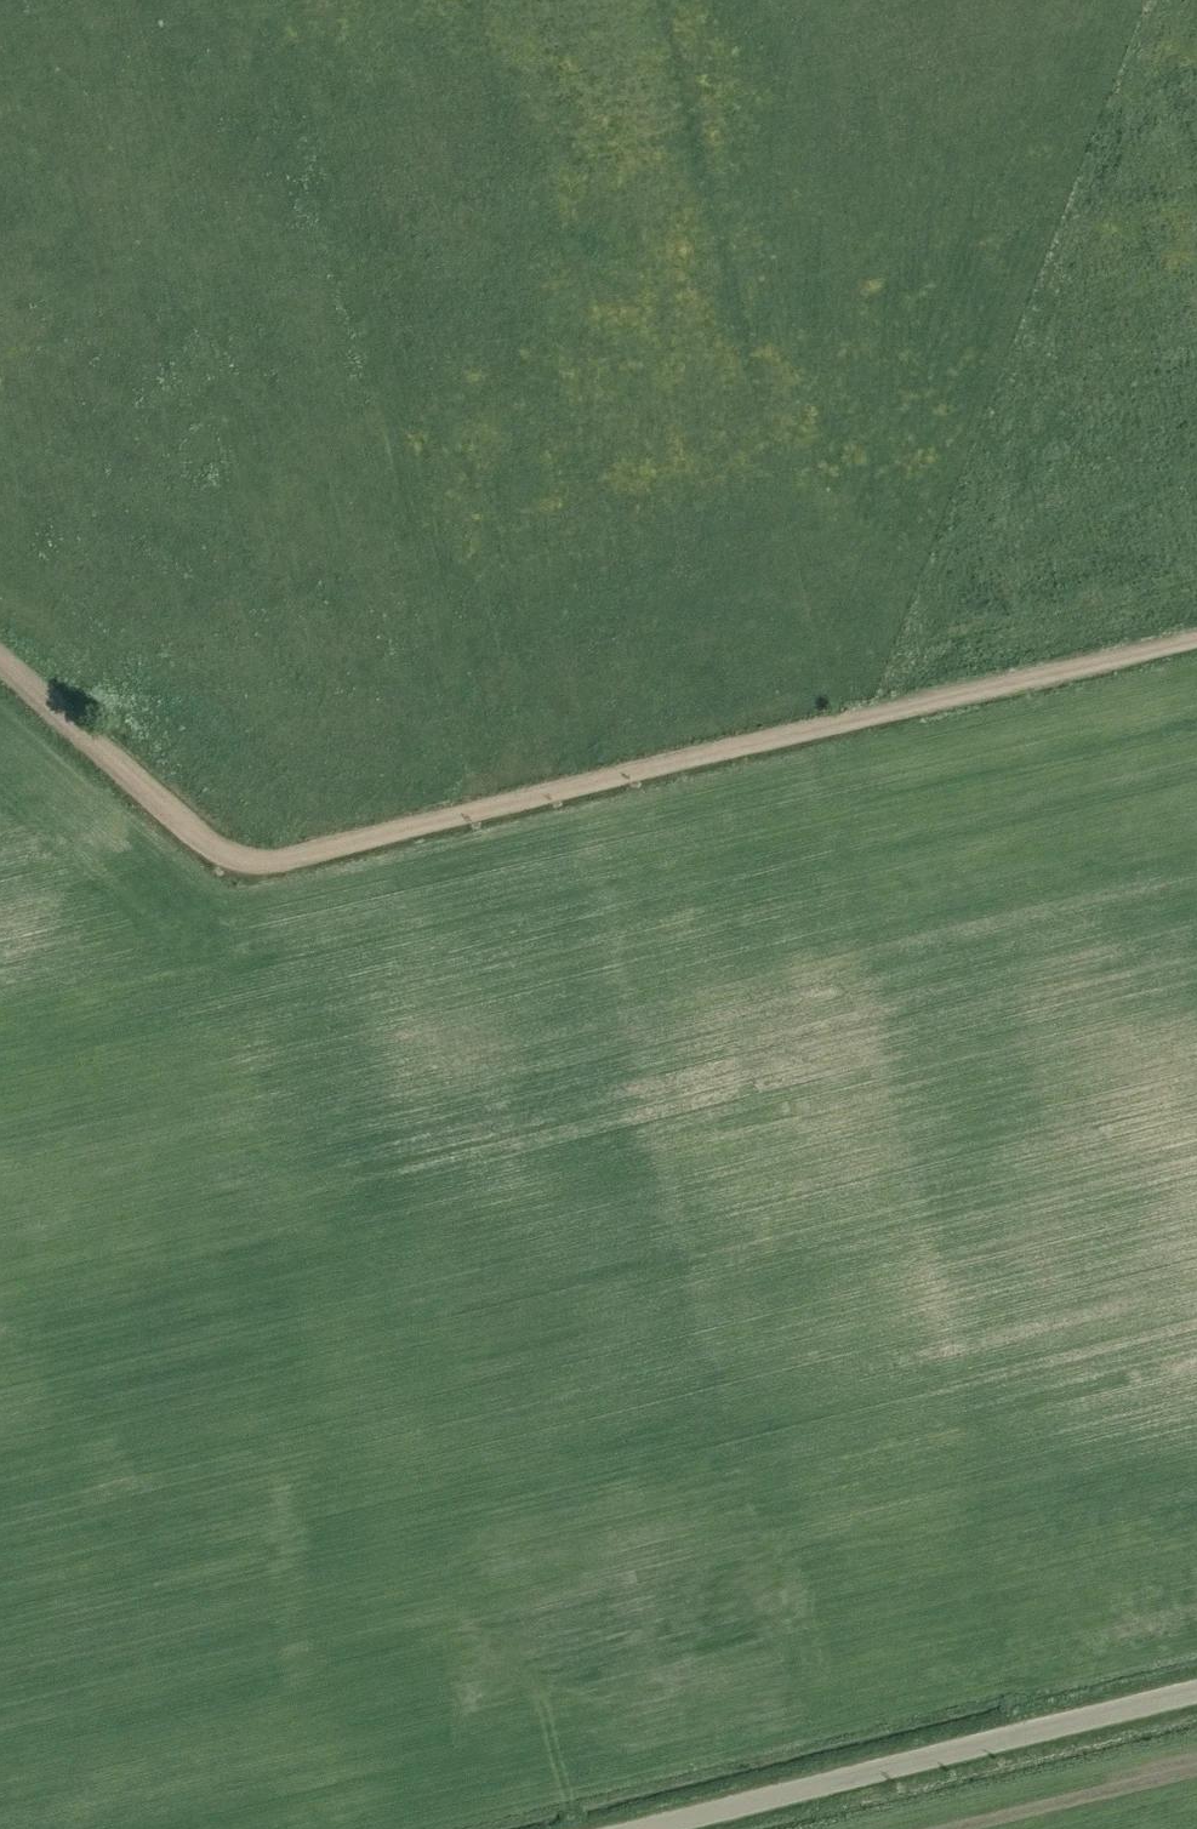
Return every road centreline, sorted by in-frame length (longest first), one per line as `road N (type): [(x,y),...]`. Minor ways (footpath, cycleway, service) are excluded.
road 1 (track): [(1196,649),(266,865),(215,852),(0,659)]
road 2 (unclassified): [(627,1828),(1196,1690)]

